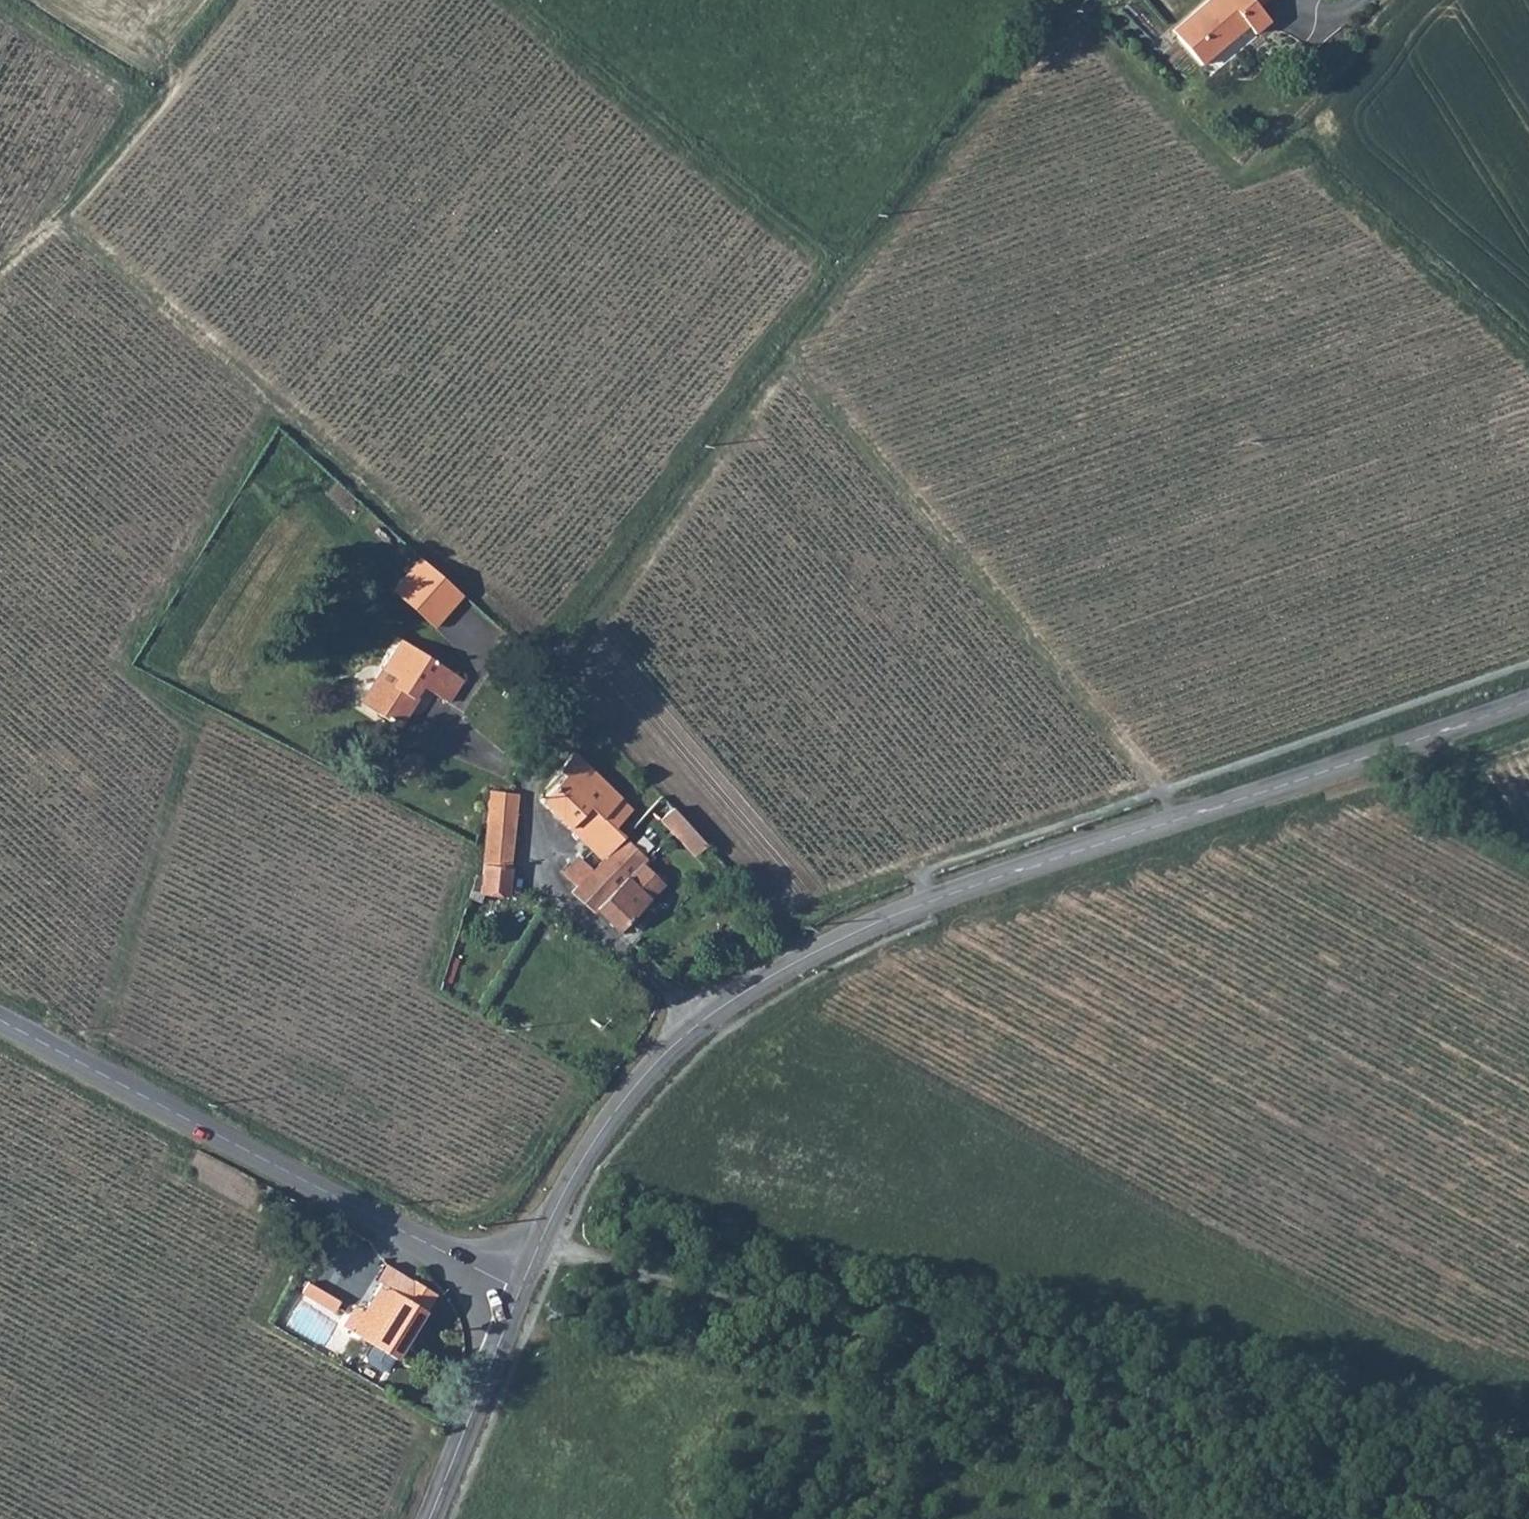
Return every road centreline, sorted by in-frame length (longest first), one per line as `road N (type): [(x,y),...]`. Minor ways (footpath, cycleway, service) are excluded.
road 1 (tertiary): [(520,1291),(573,1173),(608,1120),(672,1045),(761,979),(993,881),(1528,704)]
road 2 (tertiary): [(0,1021),(520,1291)]
road 3 (tertiary): [(520,1291),(432,1518)]

